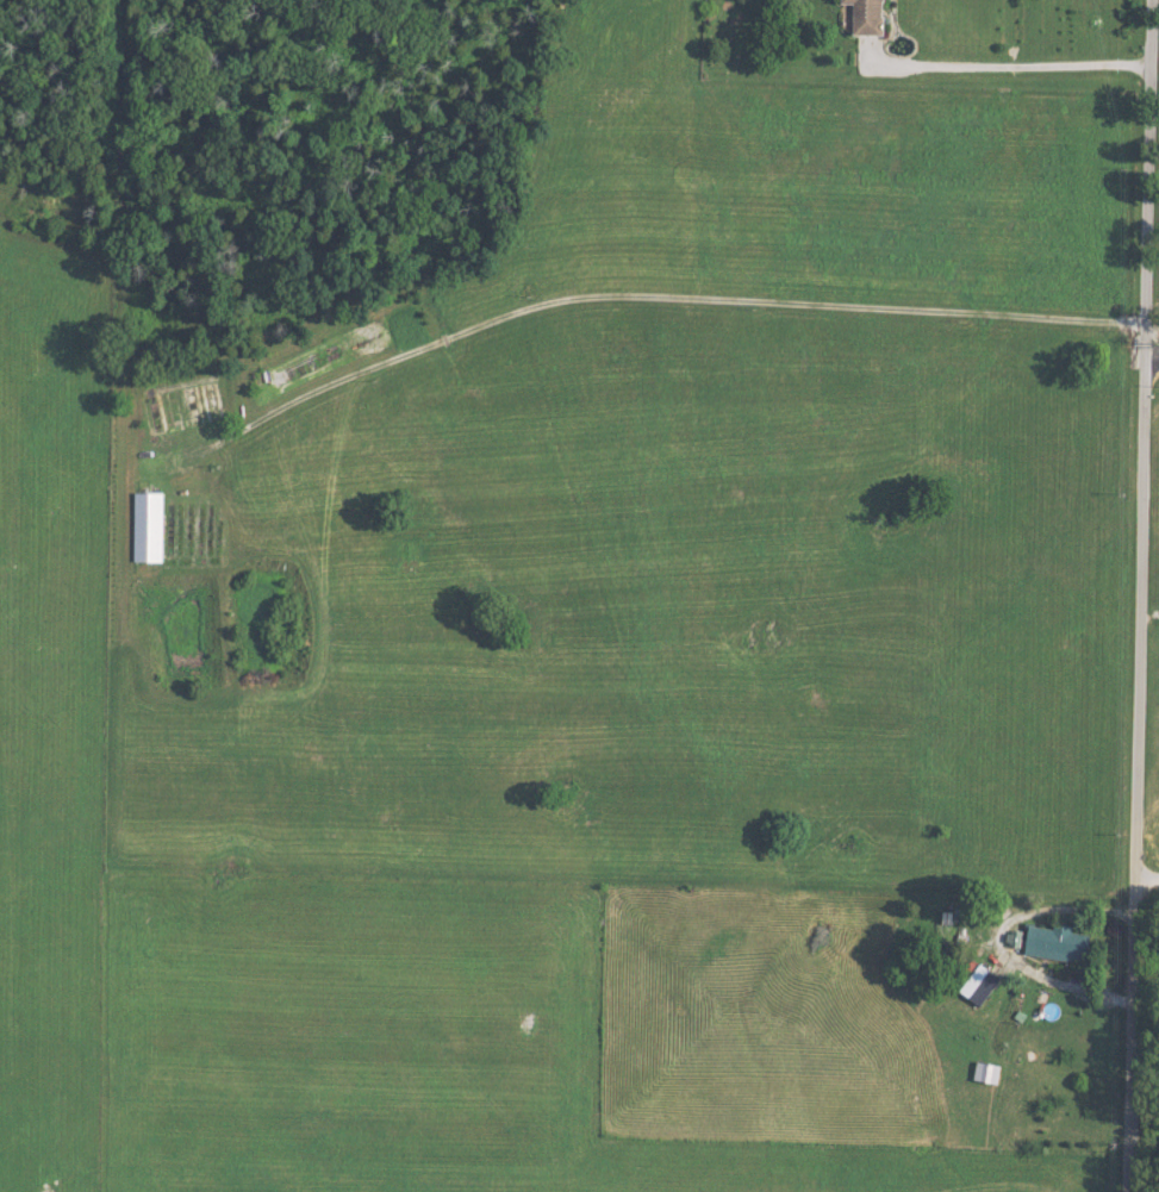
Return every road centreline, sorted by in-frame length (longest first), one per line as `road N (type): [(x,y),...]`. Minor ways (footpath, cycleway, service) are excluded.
road 1 (residential): [(1136,1191),(1158,361),(1155,0)]

